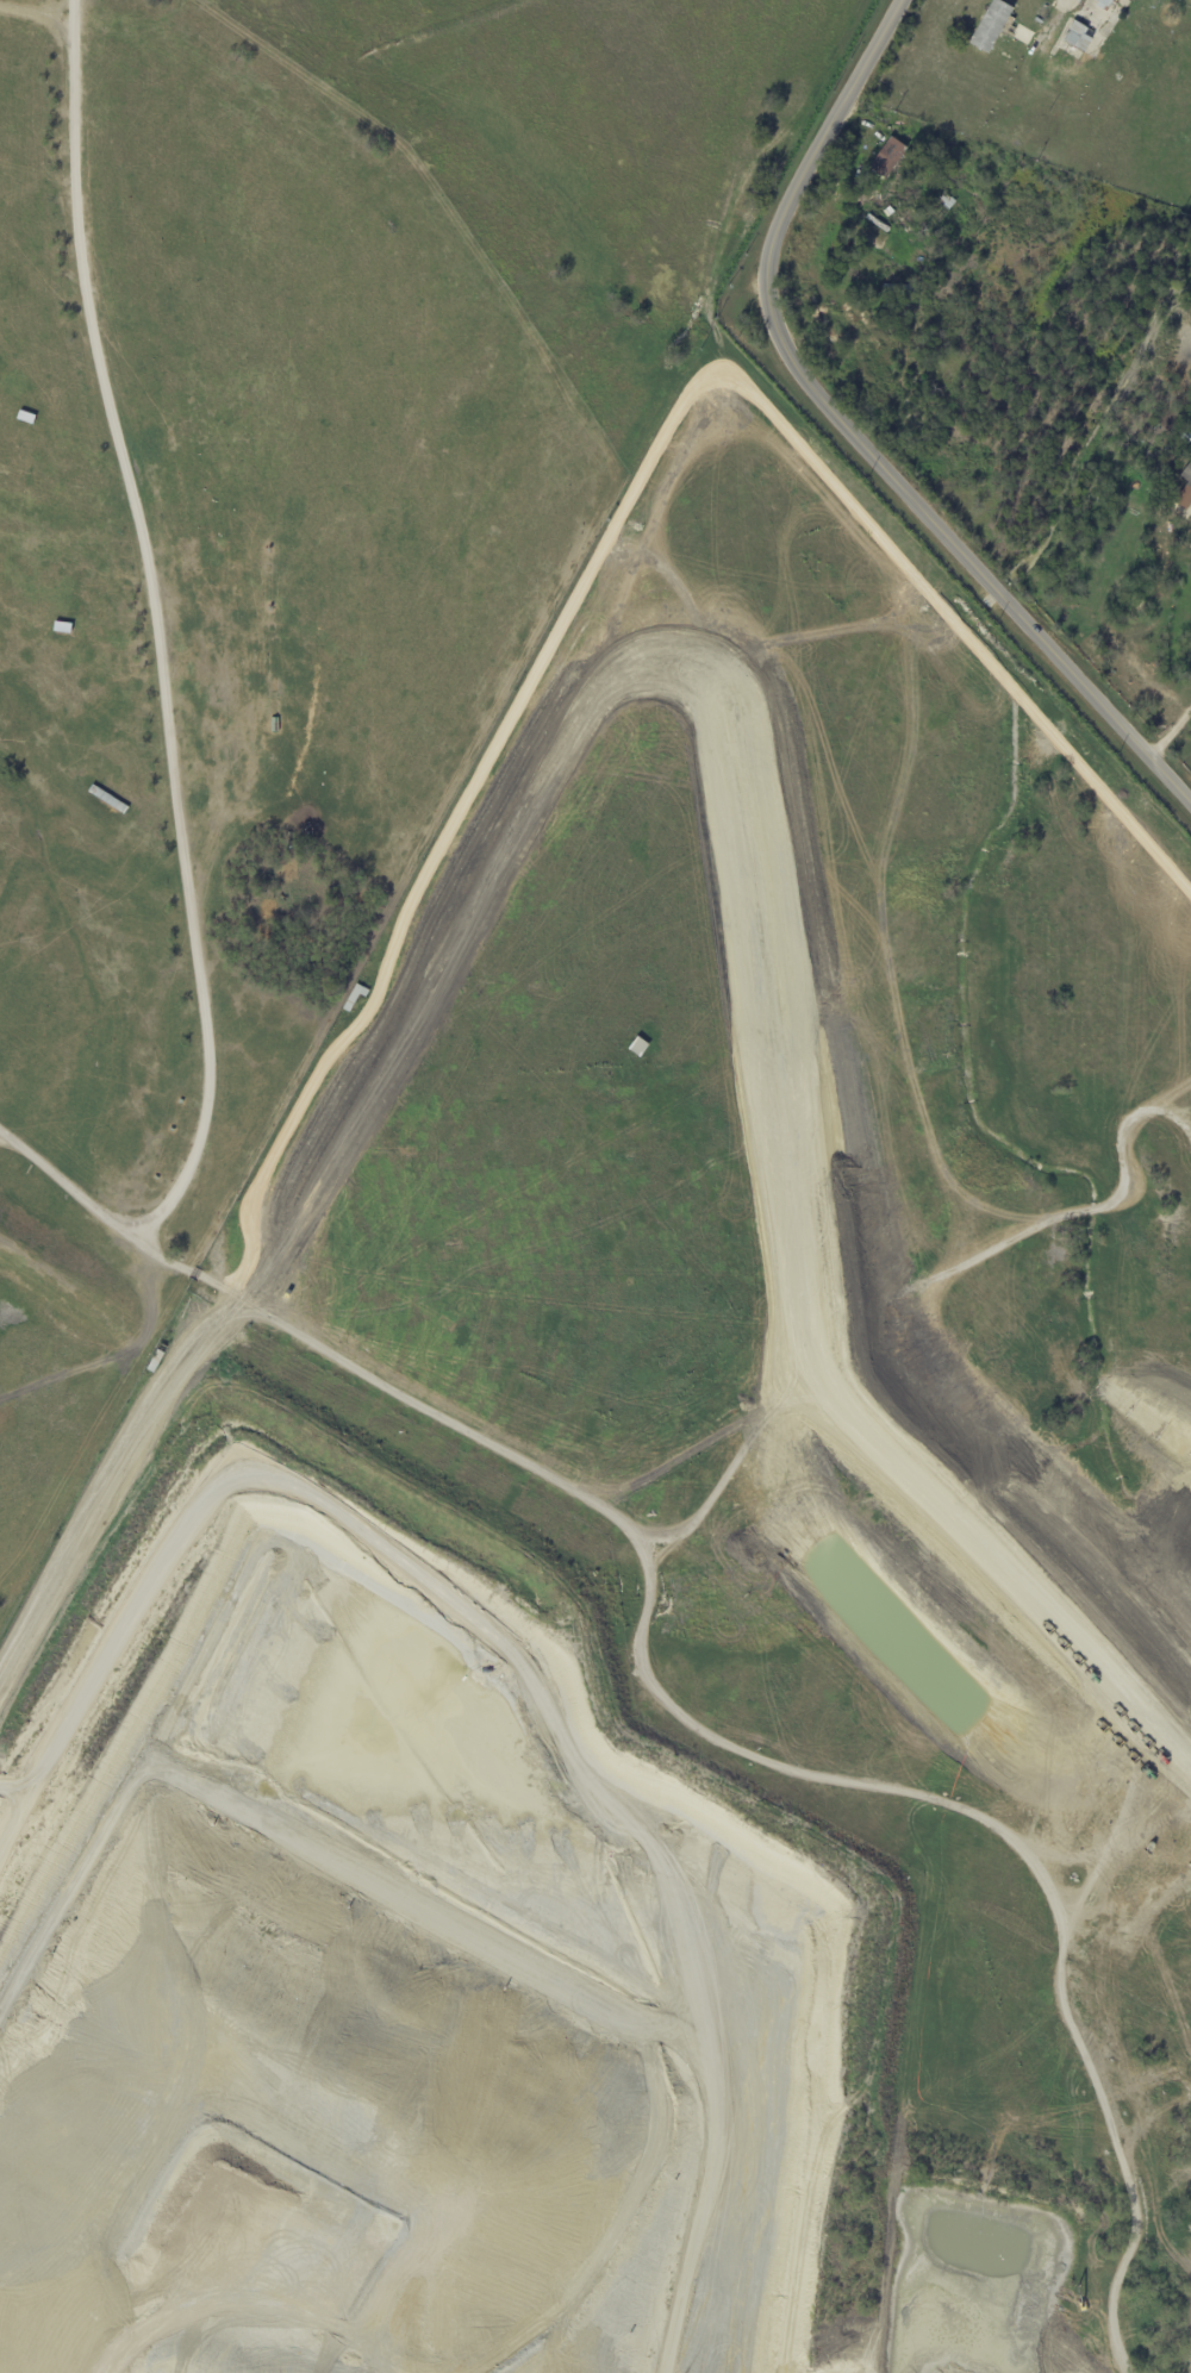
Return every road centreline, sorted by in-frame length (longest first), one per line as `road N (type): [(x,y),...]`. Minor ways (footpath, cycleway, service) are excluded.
road 1 (residential): [(0,1137),(183,1276),(475,1432),(634,1532),(653,1586),(636,1635),(642,1674),(688,1725),(763,1766),(959,1806),(1033,1865),(1062,1926),(1068,2034),(1134,2205),(1106,2323),(1125,2372)]
road 2 (residential): [(141,1243),(192,1141),(192,957),(151,562),(89,346),(75,180),(75,0)]
road 3 (tertiary): [(1190,807),(817,396),(765,287),(786,205),(901,0)]

